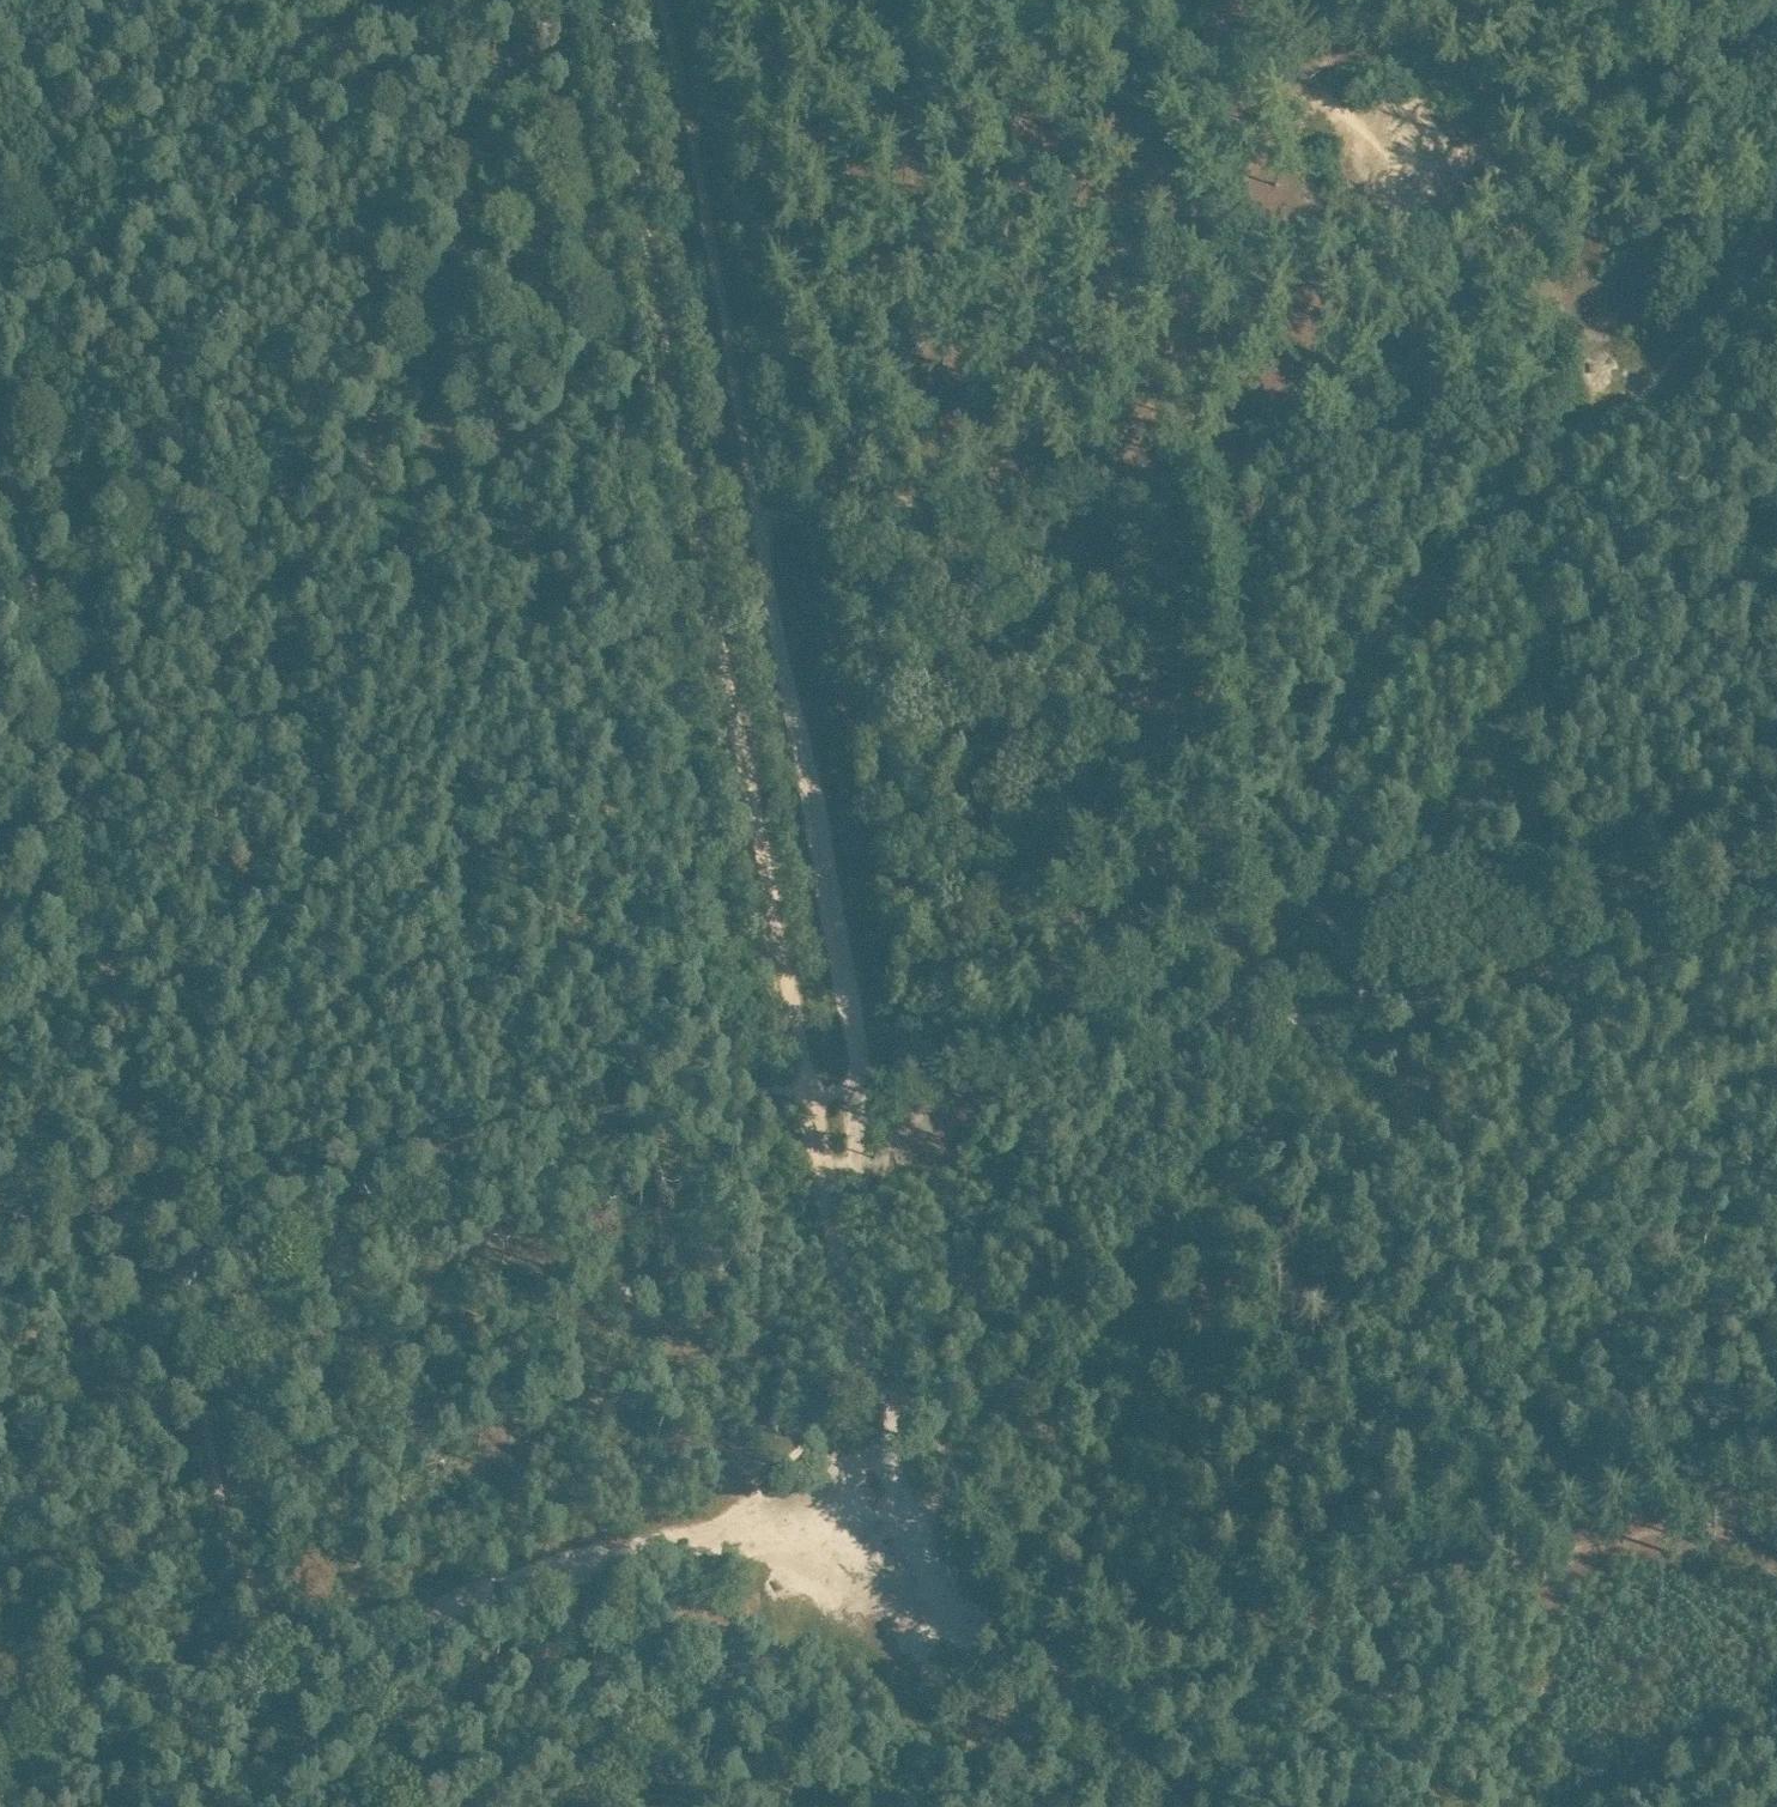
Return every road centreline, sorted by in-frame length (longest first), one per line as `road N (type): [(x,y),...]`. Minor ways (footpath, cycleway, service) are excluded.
road 1 (track): [(603,0),(697,531),(865,1357),(886,1367)]
road 2 (track): [(668,0),(867,1106),(861,1159),(898,1361),(886,1367)]
road 3 (track): [(886,1367),(968,1487),(1068,1677),(1105,1645),(1776,1515)]
road 4 (track): [(886,1367),(829,1434),(714,1527),(0,1720)]

